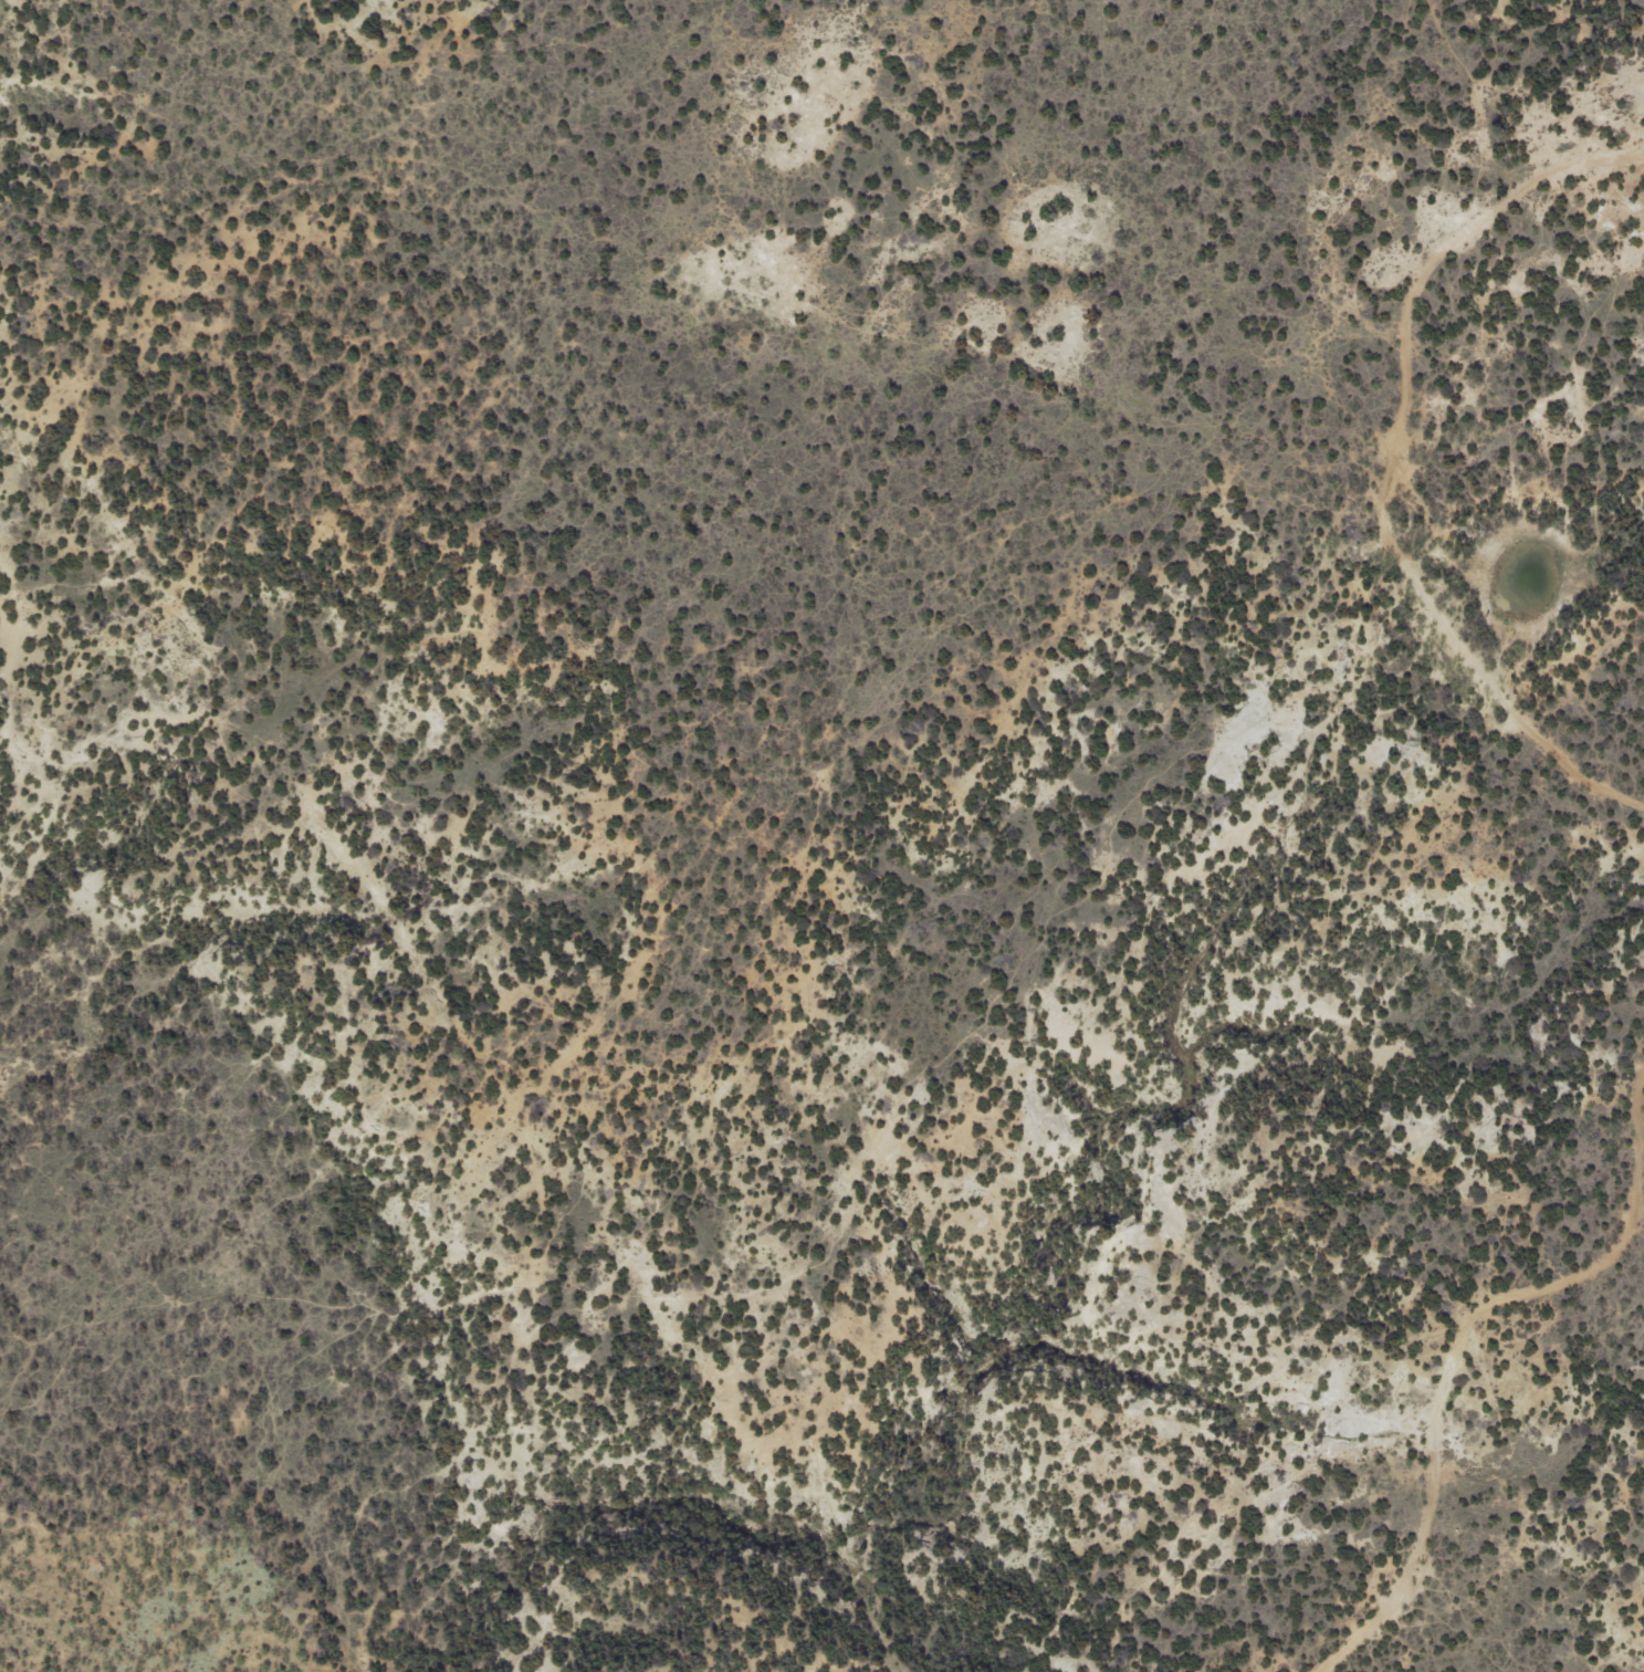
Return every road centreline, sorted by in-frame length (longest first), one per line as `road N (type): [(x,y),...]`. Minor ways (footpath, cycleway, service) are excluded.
road 1 (residential): [(1274,1671),(1446,1498),(1446,1446),(1401,1379),(1418,1310),(1520,1208),(1605,878),(1390,639),(1350,542),(1344,428),(1357,286),(1441,212),(1643,128)]

